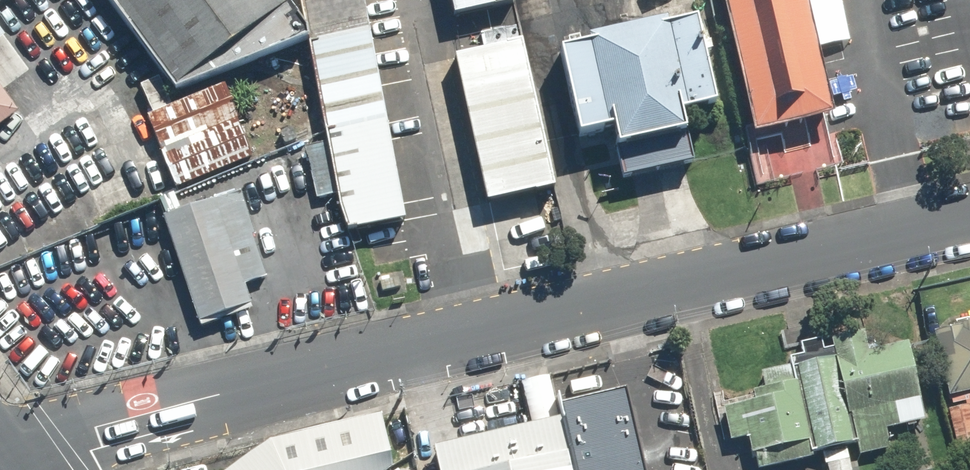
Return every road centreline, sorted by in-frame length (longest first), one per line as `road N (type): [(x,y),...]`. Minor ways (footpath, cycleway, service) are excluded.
road 1 (tertiary): [(969,220),(92,427),(0,469)]

